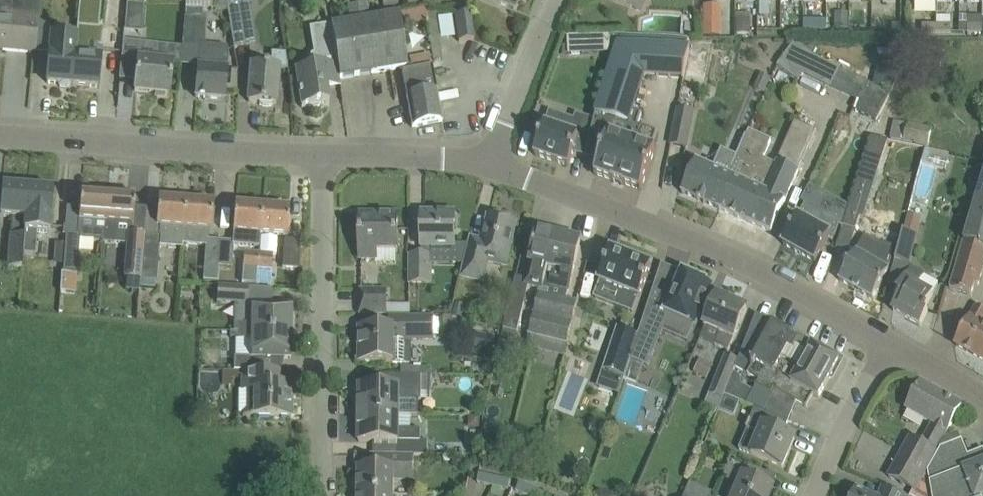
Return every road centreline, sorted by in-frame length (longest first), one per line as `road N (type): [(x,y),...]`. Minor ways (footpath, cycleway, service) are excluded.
road 1 (residential): [(891,342),(717,251),(488,162)]
road 2 (residential): [(320,495),(323,154)]
road 3 (residential): [(323,154),(0,135)]
road 4 (residential): [(555,0),(488,162)]
road 5 (residential): [(813,495),(843,421),(891,342)]
road 6 (residential): [(488,162),(323,154)]

